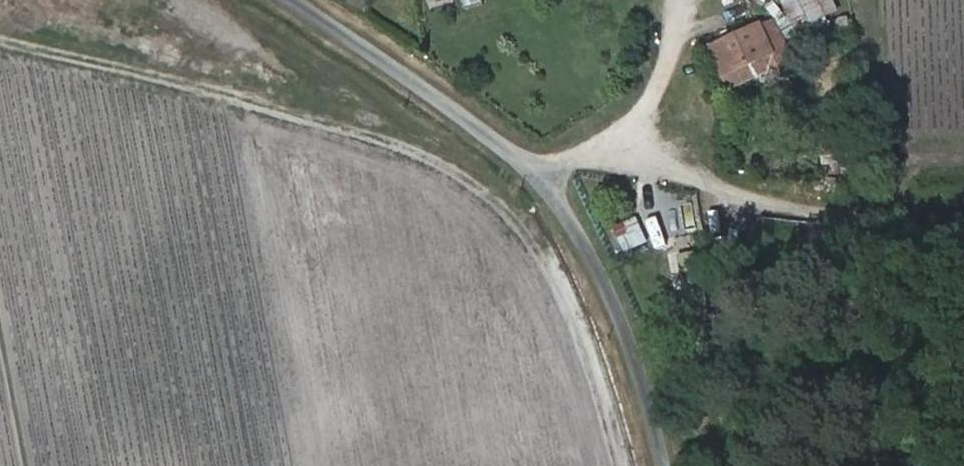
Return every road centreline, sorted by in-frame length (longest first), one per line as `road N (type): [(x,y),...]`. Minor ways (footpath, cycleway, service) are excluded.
road 1 (track): [(0,38),(422,134),(502,175),(543,211),(575,258),(596,310),(631,465)]
road 2 (unclassified): [(666,465),(630,310),(573,209),(502,143),(286,0)]
road 3 (track): [(963,214),(787,206),(605,151),(541,174)]

